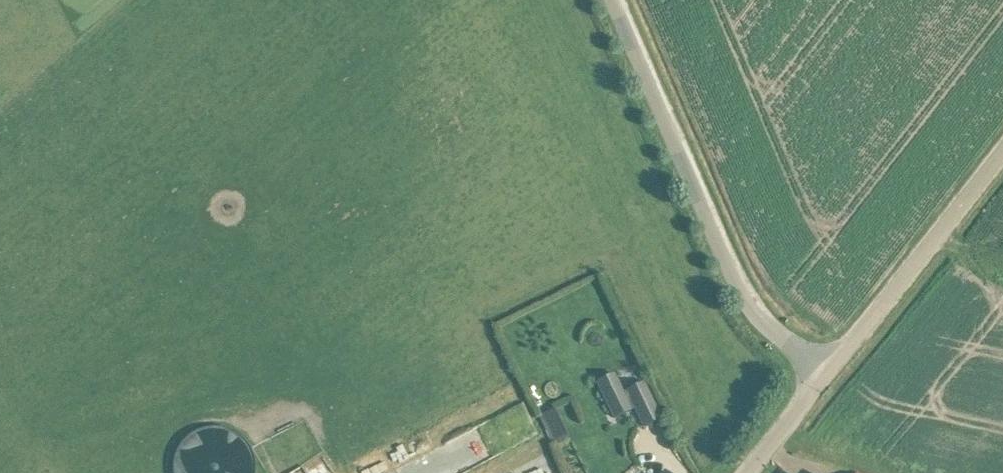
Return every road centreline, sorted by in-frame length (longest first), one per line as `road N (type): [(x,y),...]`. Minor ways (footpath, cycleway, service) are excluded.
road 1 (unclassified): [(824,375),(757,317),(712,234),(612,0)]
road 2 (unclassified): [(824,375),(1002,151)]
road 3 (unclassified): [(747,472),(824,375)]

